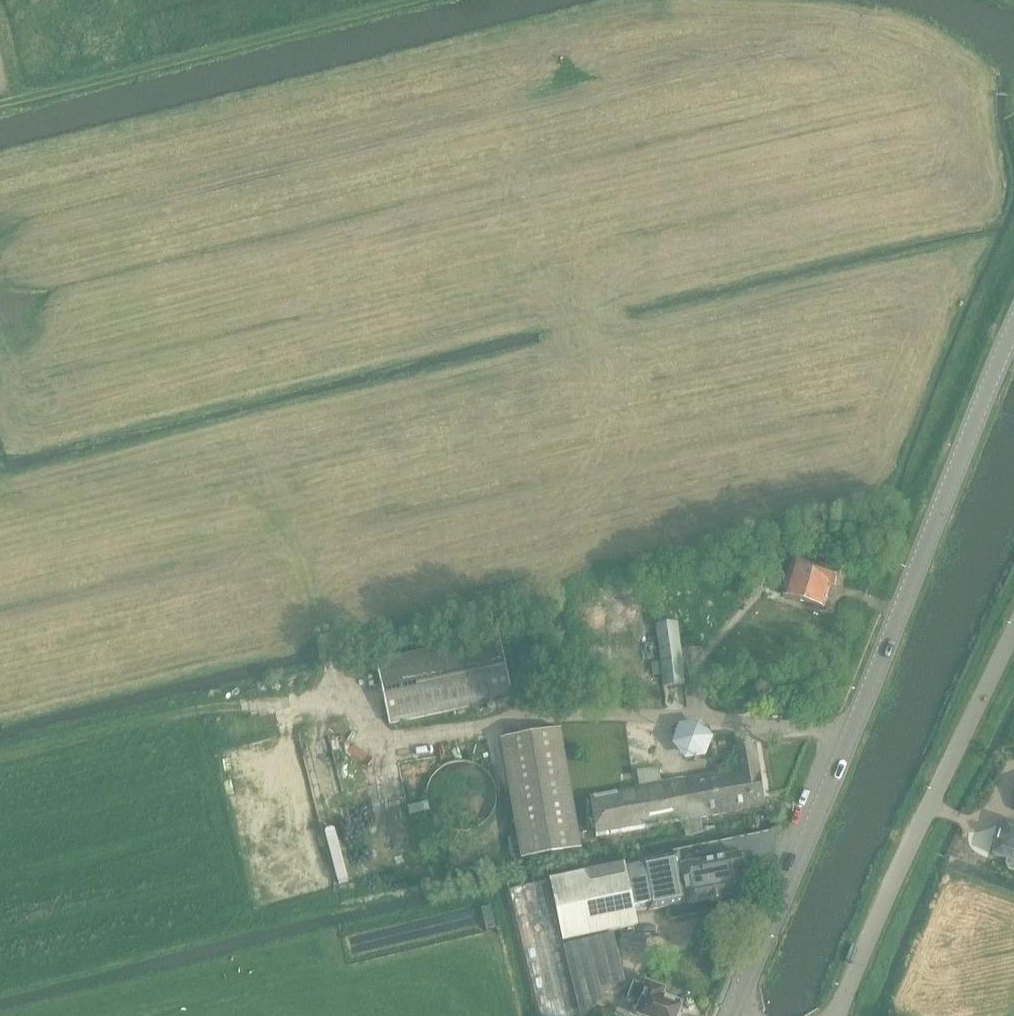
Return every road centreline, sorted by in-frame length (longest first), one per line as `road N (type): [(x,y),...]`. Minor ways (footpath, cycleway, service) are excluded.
road 1 (secondary): [(738,1015),(1013,326)]
road 2 (track): [(0,763),(266,704),(382,742),(517,721)]
road 3 (track): [(0,109),(442,0)]
road 4 (residential): [(835,1015),(1013,627)]

